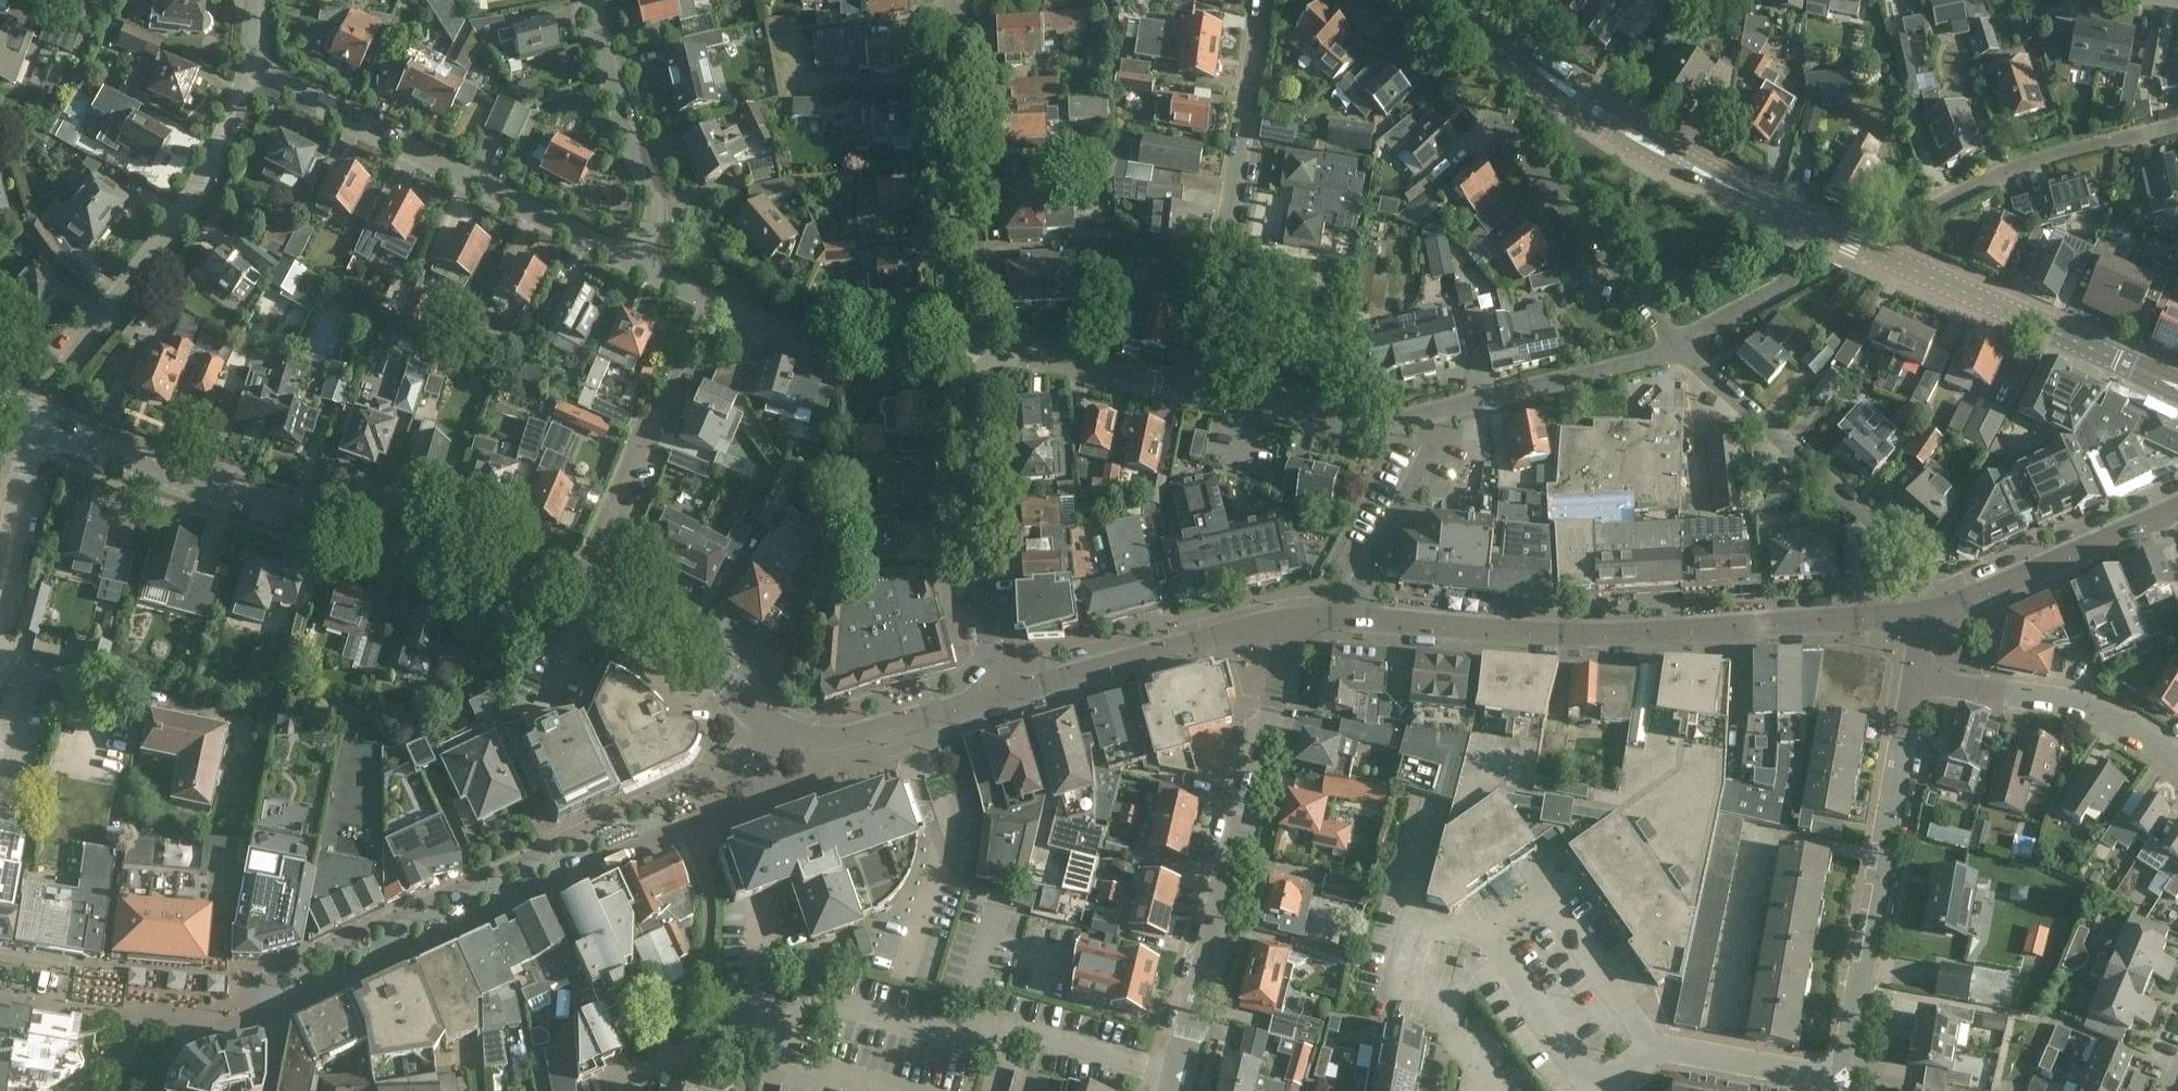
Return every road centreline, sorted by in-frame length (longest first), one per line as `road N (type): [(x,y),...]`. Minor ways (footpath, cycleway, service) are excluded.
road 1 (tertiary): [(1349,619),(1576,636),(1922,613)]
road 2 (tertiary): [(579,599),(504,568),(211,491),(42,419)]
road 3 (unclassified): [(1172,1090),(1282,670),(1279,621)]
road 4 (residential): [(643,266),(254,75)]
road 5 (residential): [(1837,1090),(1915,684)]
road 6 (residential): [(1200,396),(1269,0)]
road 7 (residential): [(973,358),(957,0)]
road 8 (secondary): [(2140,370),(1819,226)]
road 9 (residential): [(60,360),(161,241),(254,75)]
road 10 (residential): [(997,698),(973,358)]
road 11 (residential): [(579,599),(642,436),(655,431),(708,299)]
road 12 (tertiary): [(862,736),(793,738),(698,663),(579,599)]
road 13 (secondary): [(1518,55),(1628,146),(1781,209)]
road 14 (secondary): [(1781,209),(1518,55)]
road 15 (residential): [(1680,347),(1490,114)]
road 16 (tertiary): [(997,698),(1279,621)]
road 17 (residential): [(1899,537),(1680,347)]
road 18 (residential): [(1920,224),(1942,202),(1990,183),(2177,127)]
road 19 (residential): [(643,266),(654,242),(651,198),(590,0)]
road 20 (residential): [(2177,760),(2077,705),(1915,684)]
road 21 (tertiary): [(1922,613),(1965,603),(2177,506)]
road 22 (residential): [(973,358),(857,354),(708,299)]
road 23 (residential): [(1442,411),(1680,347)]
road 24 (residential): [(1442,411),(1362,424),(1200,396)]
road 25 (residential): [(1200,396),(1060,364),(973,358)]
road 26 (residential): [(1349,619),(1435,449),(1442,411)]
road 27 (residential): [(1680,347),(1789,280),(1819,226)]
road 28 (residential): [(0,604),(42,419)]
road 29 (tertiary): [(862,736),(997,698)]

